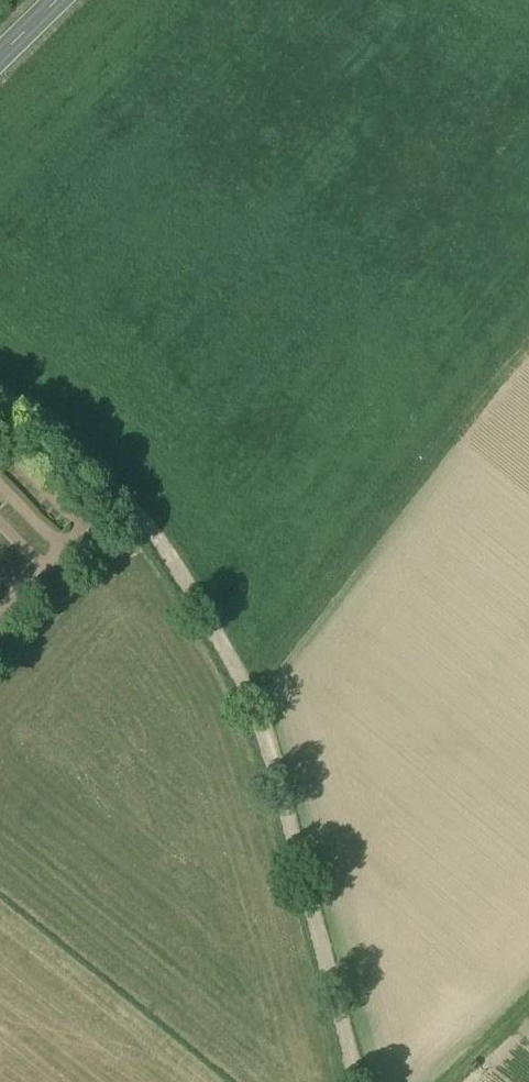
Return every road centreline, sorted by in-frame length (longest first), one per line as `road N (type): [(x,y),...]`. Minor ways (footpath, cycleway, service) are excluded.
road 1 (track): [(242,699),(528,343)]

